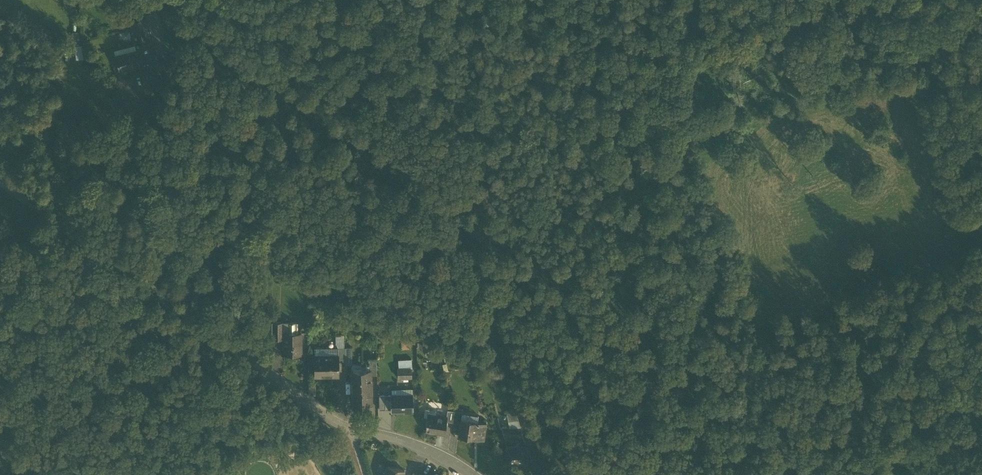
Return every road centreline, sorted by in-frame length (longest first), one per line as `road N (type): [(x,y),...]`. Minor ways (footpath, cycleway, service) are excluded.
road 1 (track): [(522,415),(388,0)]
road 2 (tertiary): [(0,176),(353,431)]
road 3 (track): [(894,0),(981,281)]
road 4 (track): [(203,474),(355,440)]
road 5 (tertiary): [(353,431),(423,448),(473,474)]

